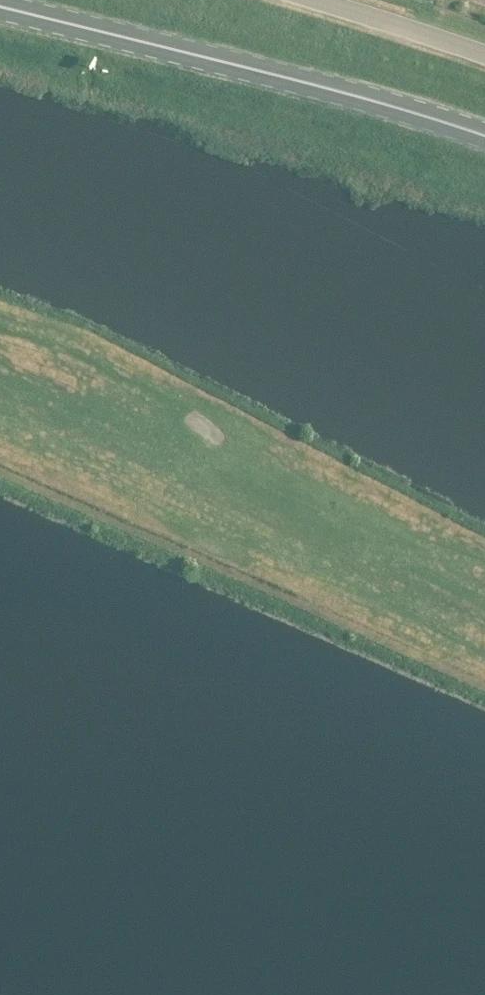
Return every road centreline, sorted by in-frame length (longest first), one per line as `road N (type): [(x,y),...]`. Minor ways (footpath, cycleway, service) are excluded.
road 1 (primary): [(484,139),(0,11)]
road 2 (tertiary): [(484,55),(312,0)]

